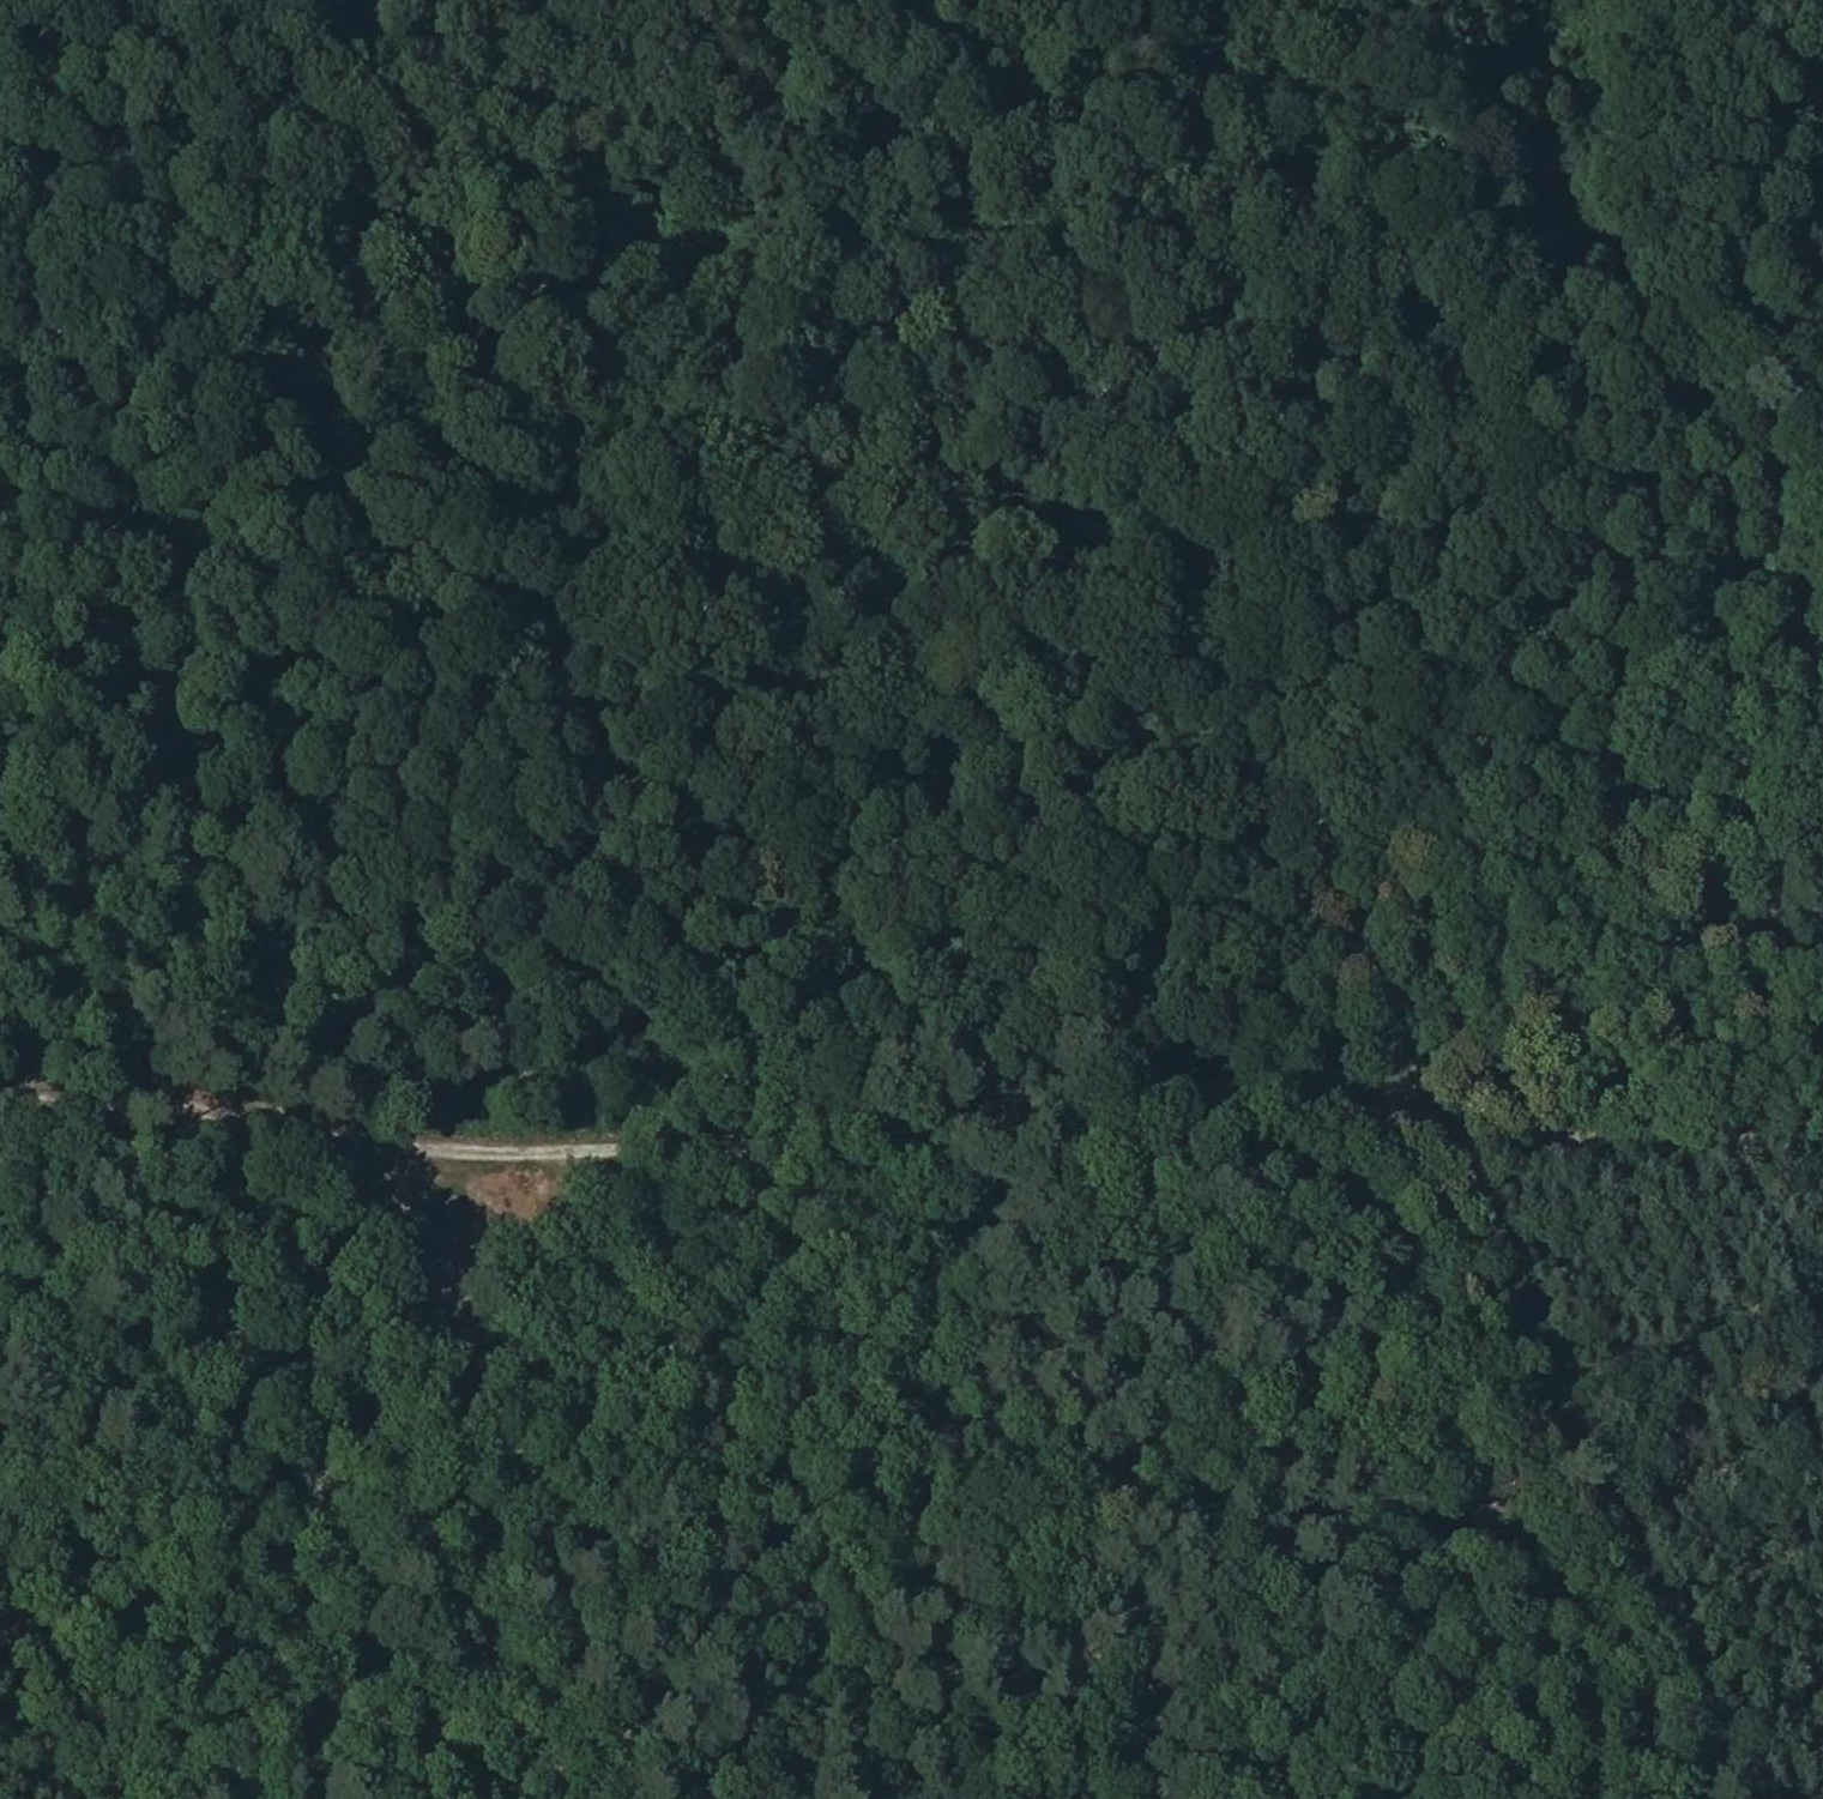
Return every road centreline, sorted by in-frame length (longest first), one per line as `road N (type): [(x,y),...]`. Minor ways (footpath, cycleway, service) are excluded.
road 1 (track): [(0,1098),(481,1156),(679,1154),(1133,1108),(1282,1106),(1427,1128),(1674,1146),(1822,1143)]

